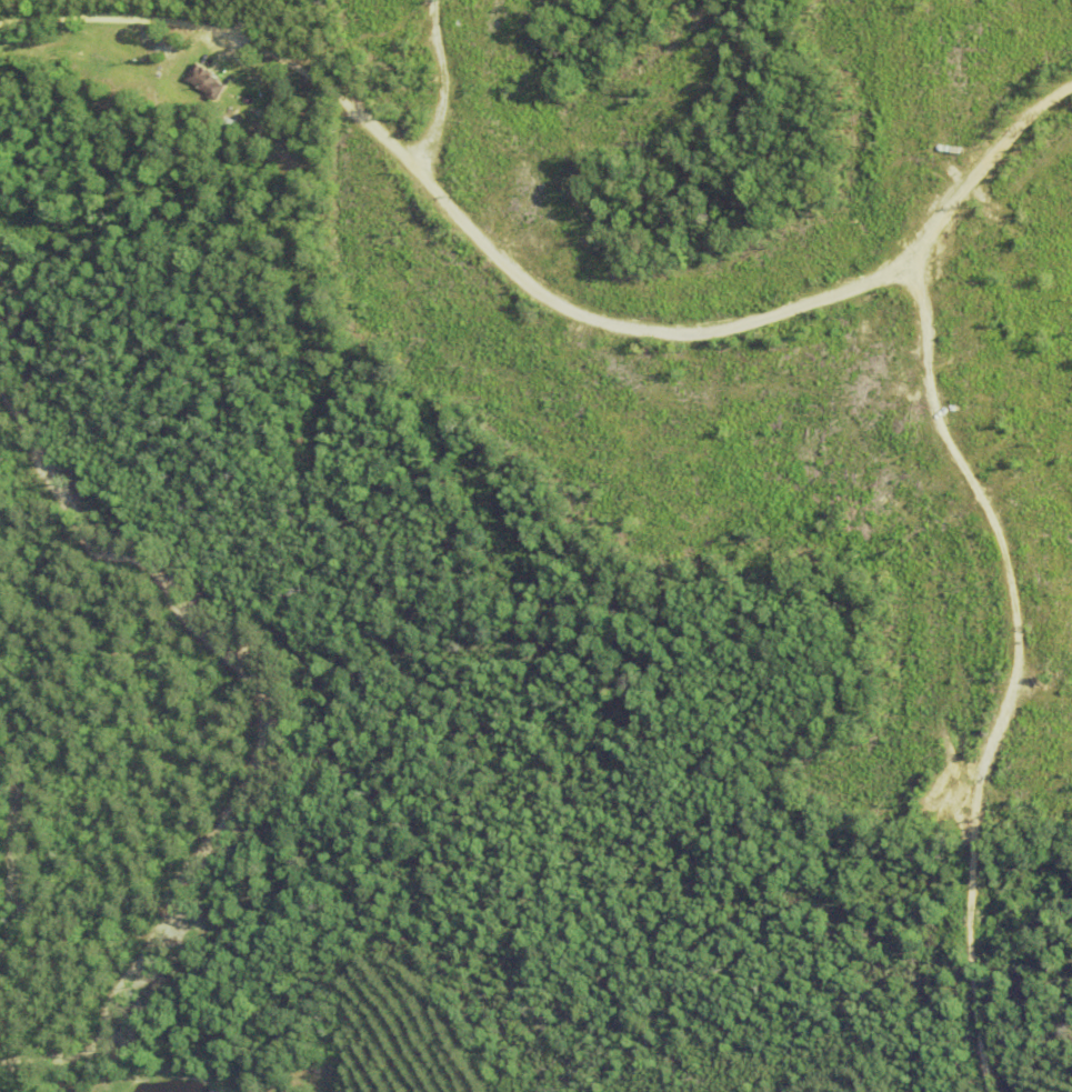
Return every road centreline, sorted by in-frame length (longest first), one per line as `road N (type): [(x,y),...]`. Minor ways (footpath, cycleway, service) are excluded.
road 1 (residential): [(0,19),(189,20),(253,42),(339,97),(524,285),(603,324),(649,332),(733,327),(893,270),(1022,122),(1071,86)]

